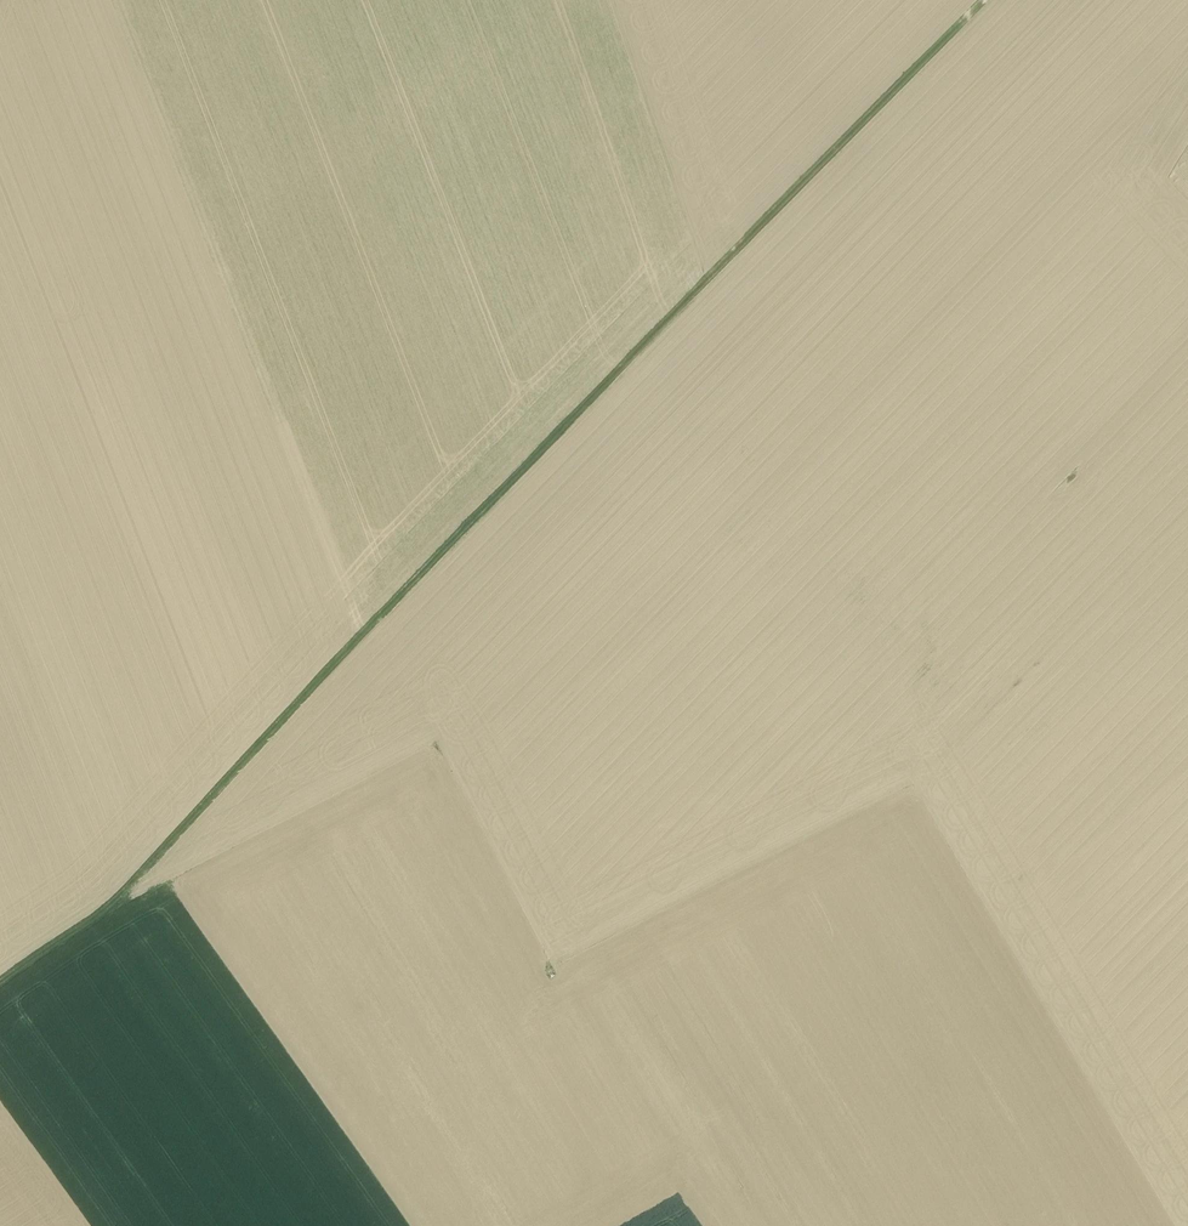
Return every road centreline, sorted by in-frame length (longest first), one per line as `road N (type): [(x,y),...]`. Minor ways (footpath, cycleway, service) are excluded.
road 1 (track): [(0,997),(120,904),(307,690),(570,415),(984,0)]

